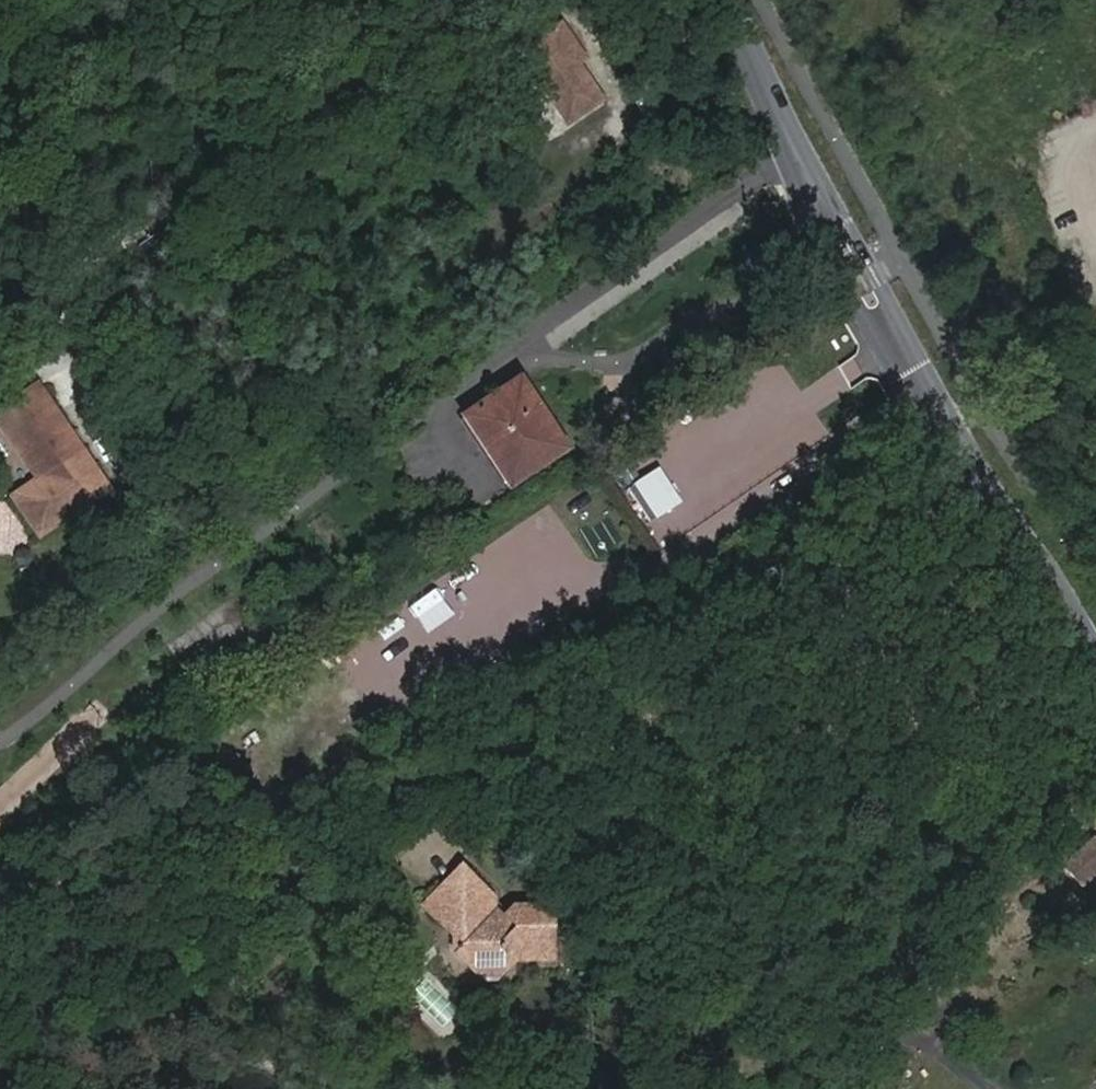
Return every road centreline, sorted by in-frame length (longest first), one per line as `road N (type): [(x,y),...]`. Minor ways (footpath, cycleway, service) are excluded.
road 1 (tertiary): [(1095,667),(862,282),(725,0)]

